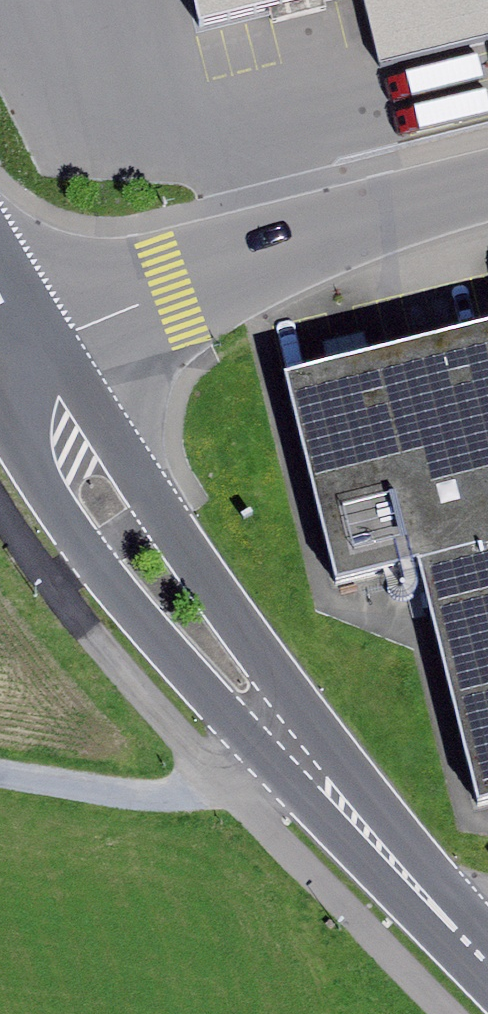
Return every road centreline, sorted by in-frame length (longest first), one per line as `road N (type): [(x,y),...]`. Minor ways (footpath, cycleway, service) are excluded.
road 1 (primary): [(487,961),(287,740),(130,539),(15,352)]
road 2 (residential): [(15,352),(392,205),(487,181)]
road 3 (track): [(0,770),(168,798),(226,786)]

